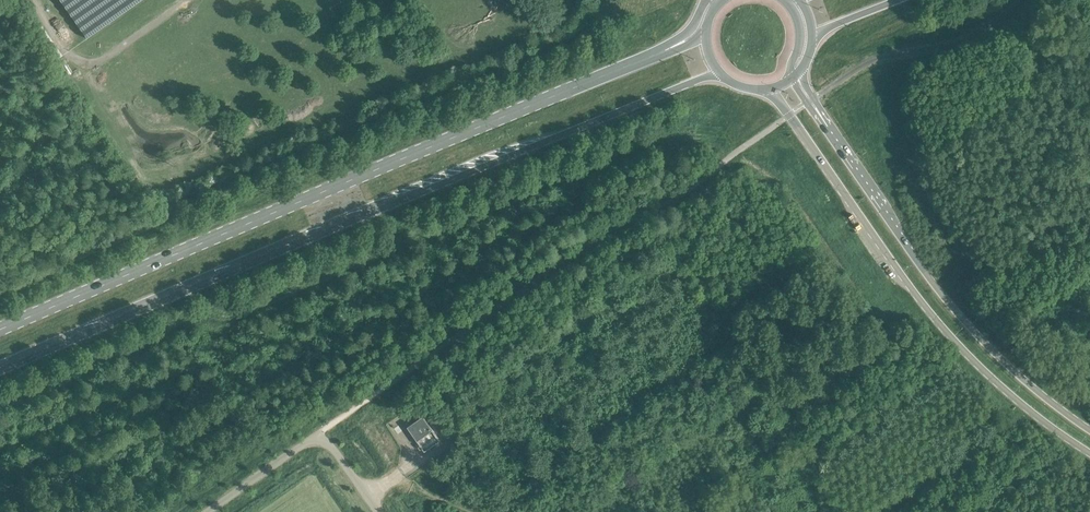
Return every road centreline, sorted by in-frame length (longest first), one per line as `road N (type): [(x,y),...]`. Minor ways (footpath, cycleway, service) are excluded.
road 1 (trunk): [(0,367),(720,73)]
road 2 (trunk): [(659,53),(0,331)]
road 3 (secondary): [(769,89),(946,333),(1007,394),(1089,452)]
road 4 (secondary): [(1089,430),(1028,384),(961,317),(821,117)]
road 5 (residential): [(209,511),(320,434)]

